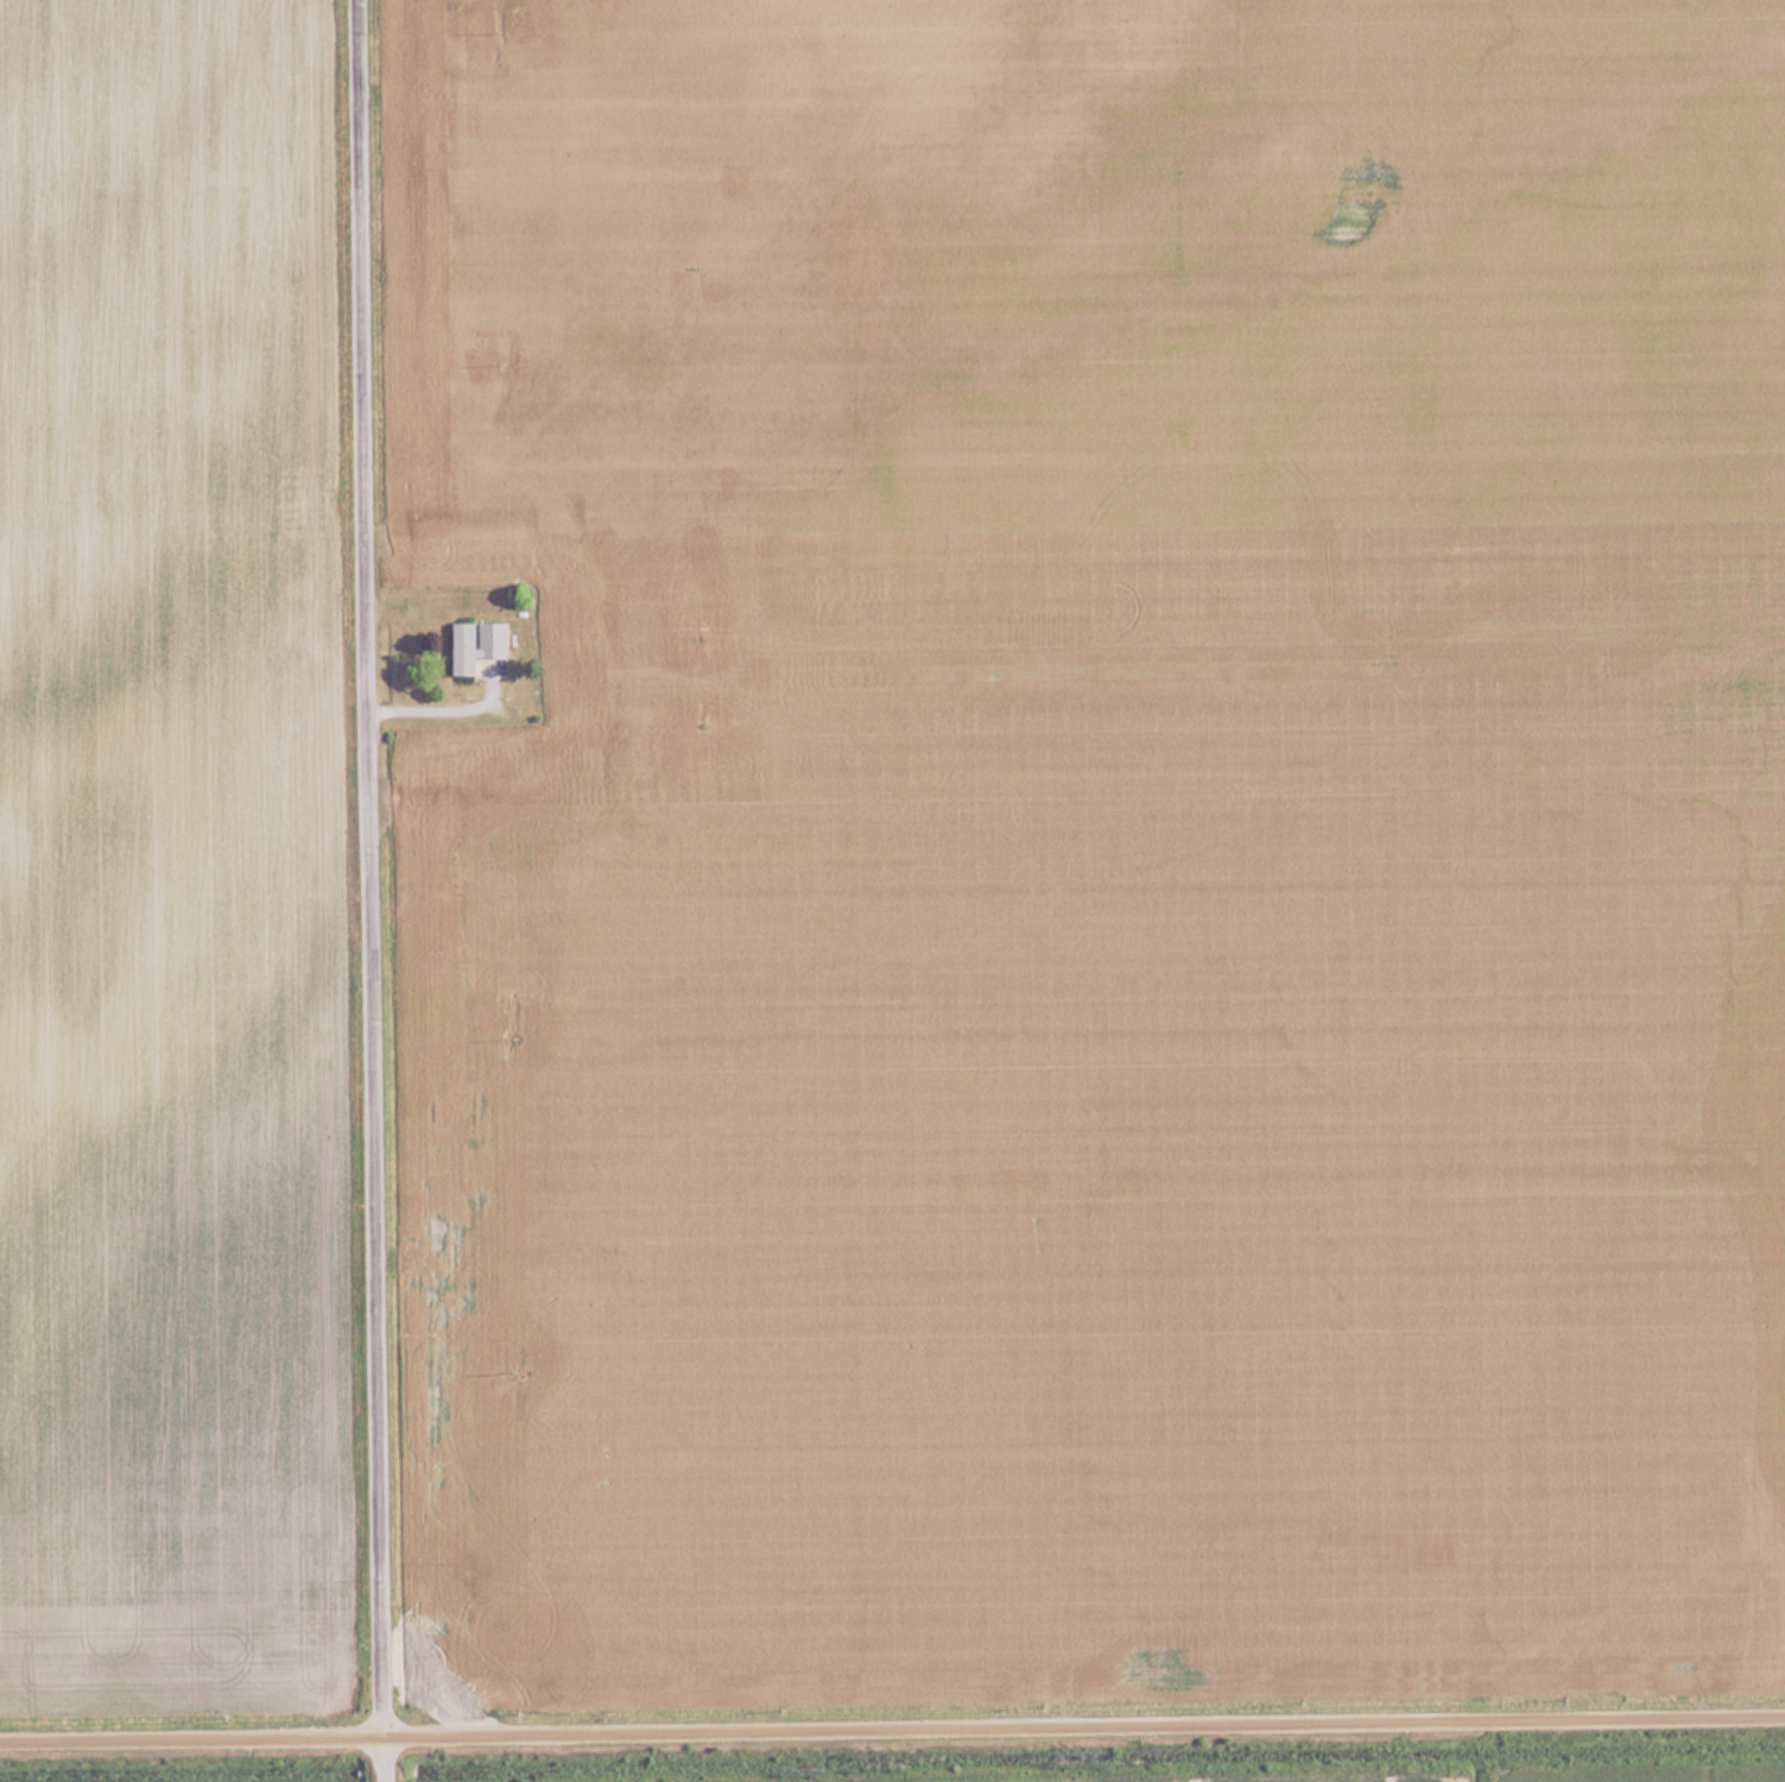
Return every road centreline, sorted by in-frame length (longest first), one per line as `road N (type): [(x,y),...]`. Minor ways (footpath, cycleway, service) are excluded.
road 1 (residential): [(0,1742),(1784,1721)]
road 2 (residential): [(388,1781),(359,0)]

